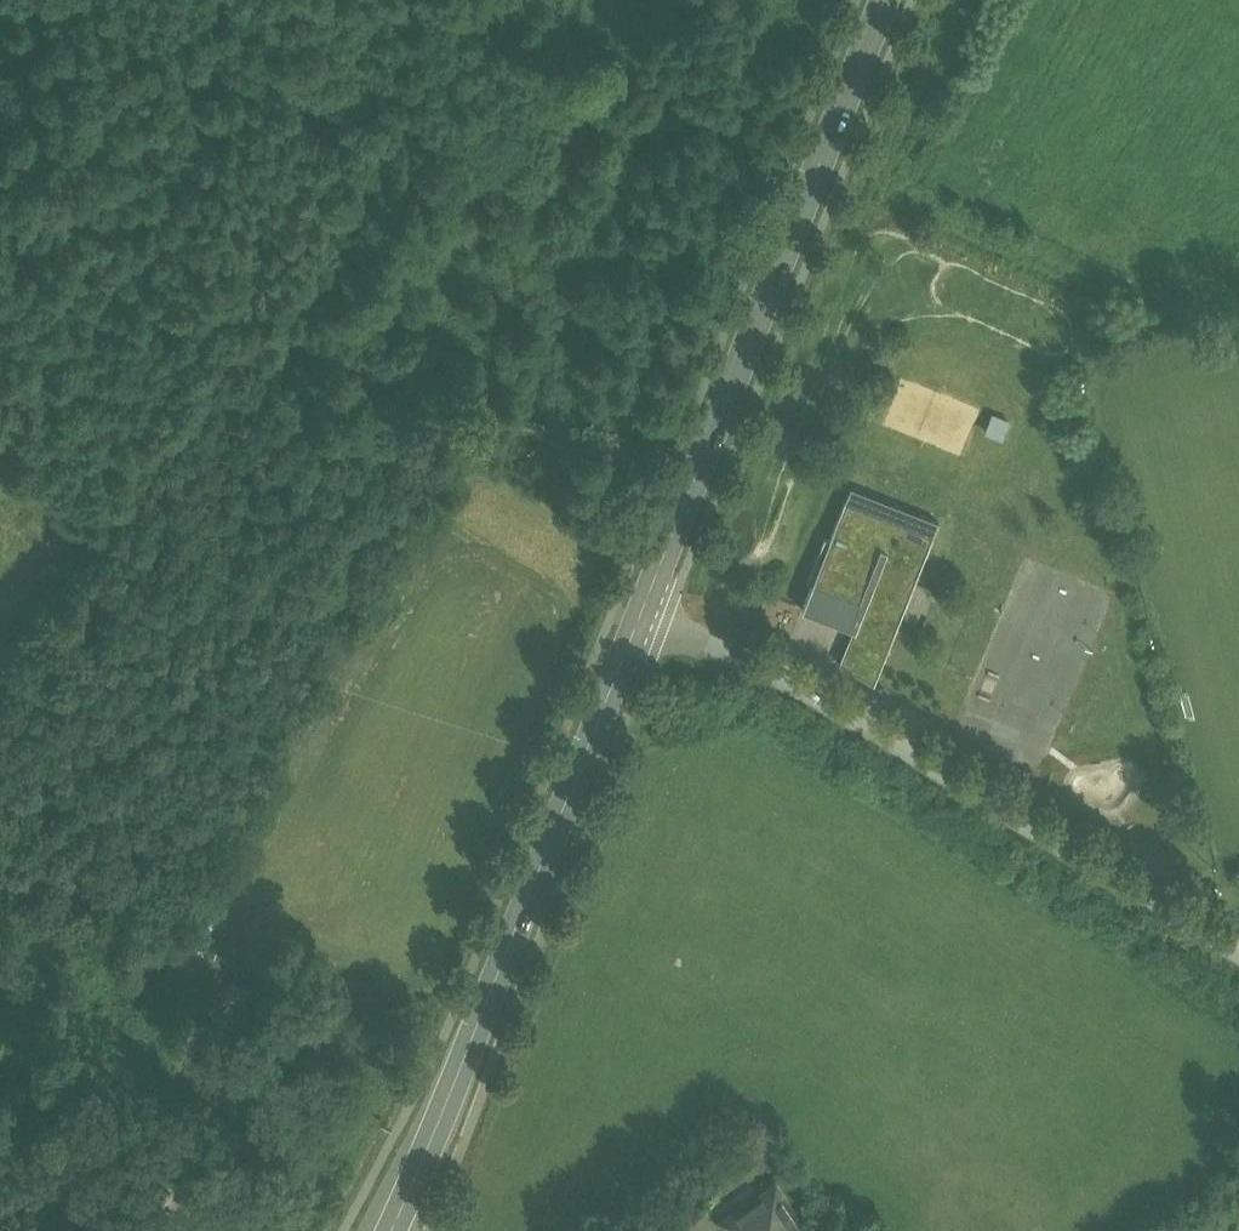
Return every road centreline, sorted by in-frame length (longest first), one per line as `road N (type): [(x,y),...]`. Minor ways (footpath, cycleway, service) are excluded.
road 1 (secondary): [(387,1230),(456,1085),(886,0)]

